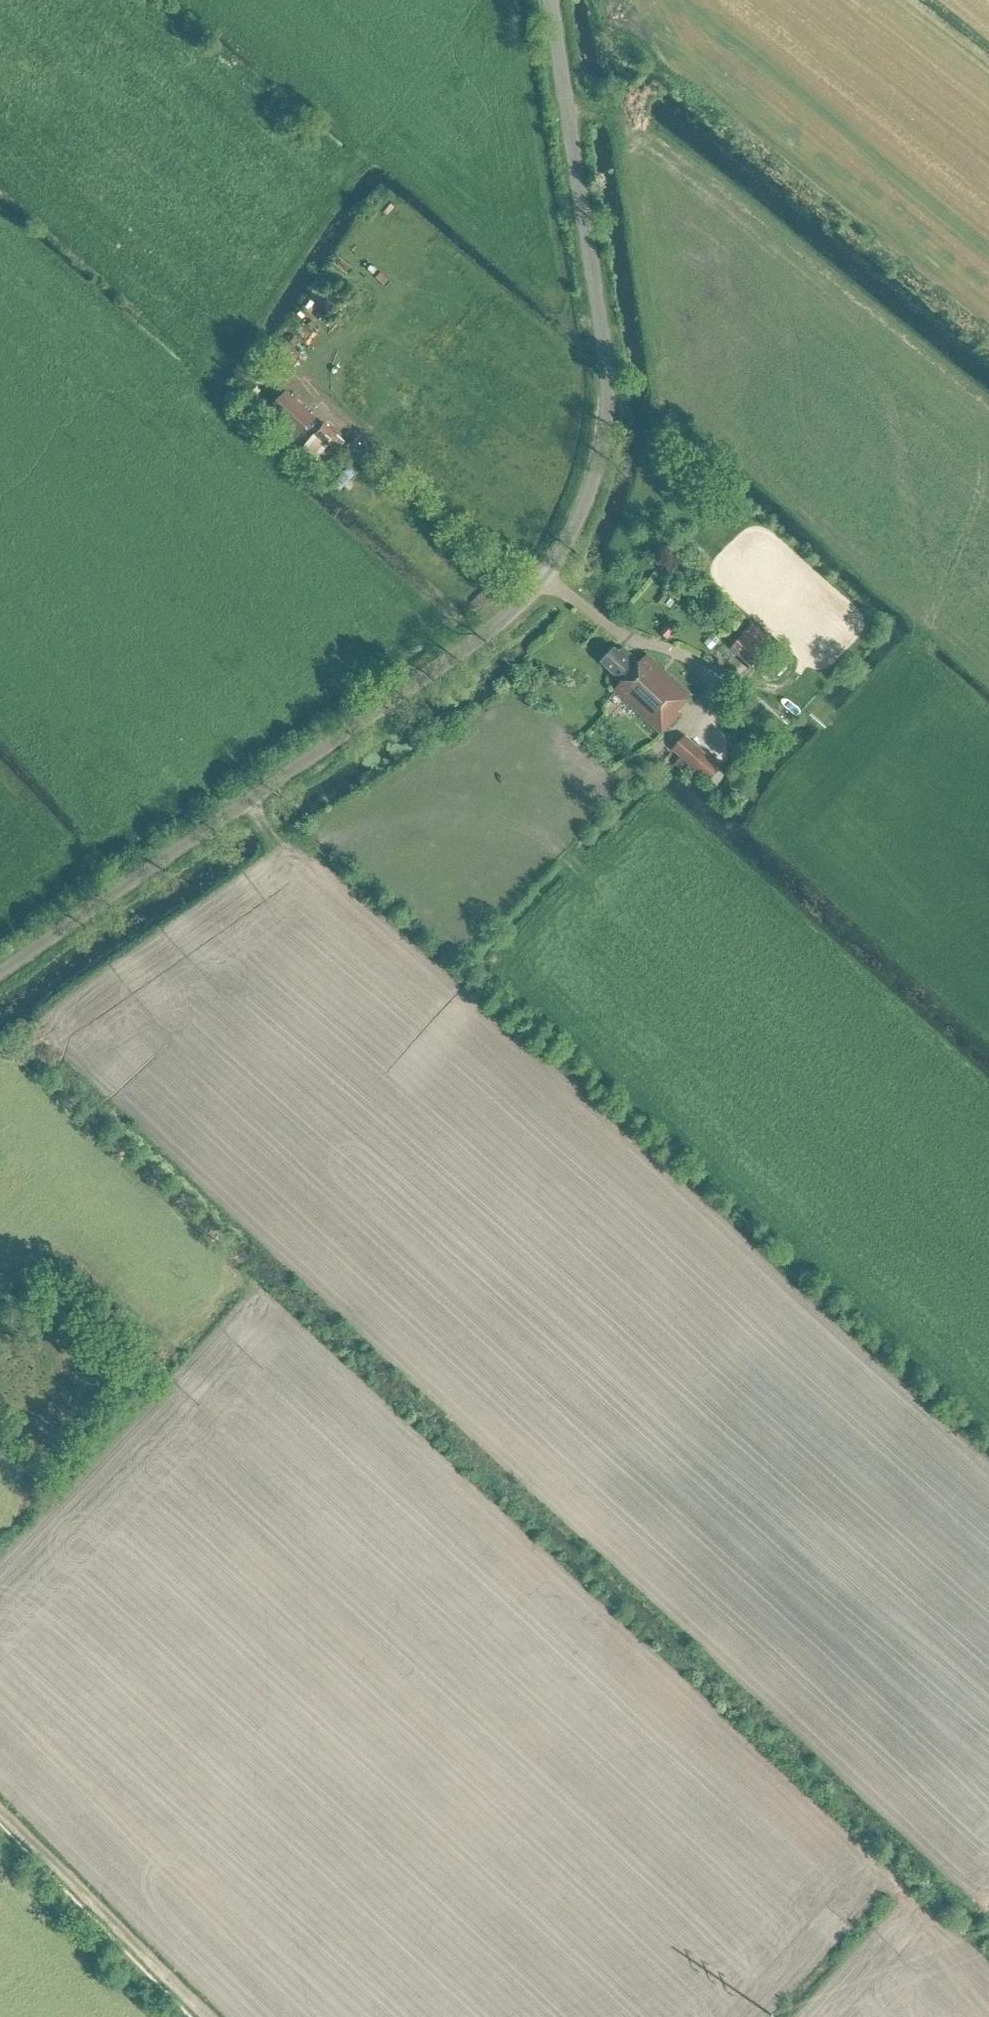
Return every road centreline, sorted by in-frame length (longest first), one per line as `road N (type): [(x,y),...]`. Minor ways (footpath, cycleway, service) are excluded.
road 1 (unclassified): [(0,966),(503,618),(565,541),(589,486),(605,368),(548,0)]
road 2 (track): [(0,1809),(207,2016)]
road 3 (track): [(545,574),(613,628),(701,661),(709,694),(700,729)]

